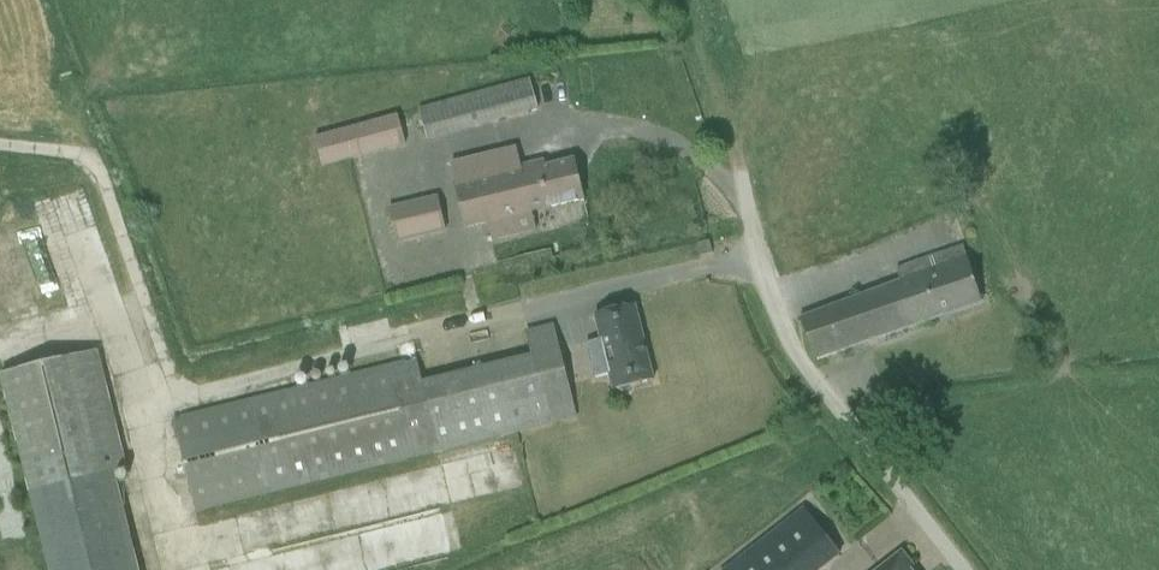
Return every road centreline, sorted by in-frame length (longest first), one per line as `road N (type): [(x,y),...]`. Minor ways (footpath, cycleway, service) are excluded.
road 1 (unclassified): [(959,569),(786,345),(757,257),(741,174)]
road 2 (track): [(0,151),(81,162),(101,179),(173,394)]
road 3 (track): [(684,0),(741,174)]

